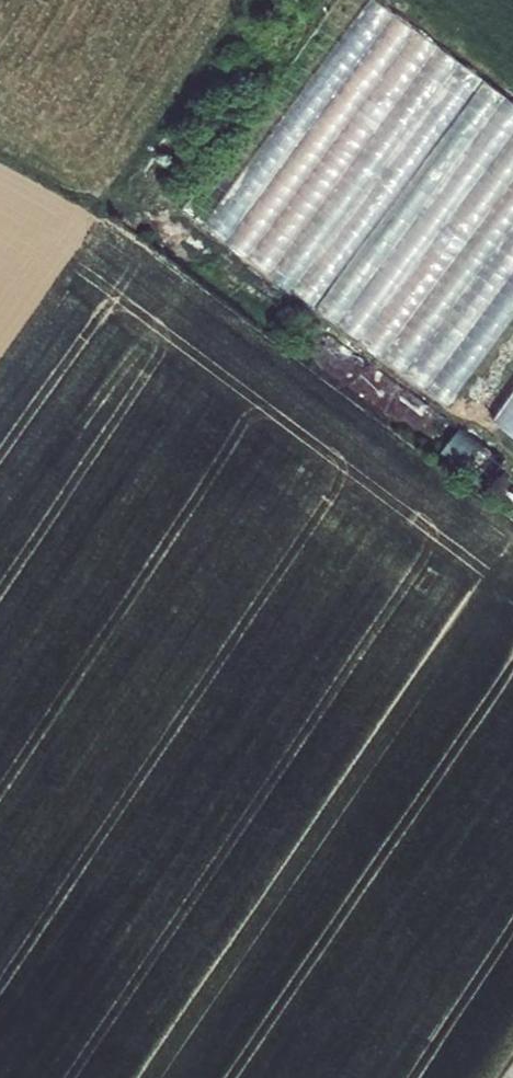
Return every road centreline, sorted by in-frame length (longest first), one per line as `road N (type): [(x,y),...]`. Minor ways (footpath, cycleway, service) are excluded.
road 1 (track): [(512,481),(135,210),(293,0)]

